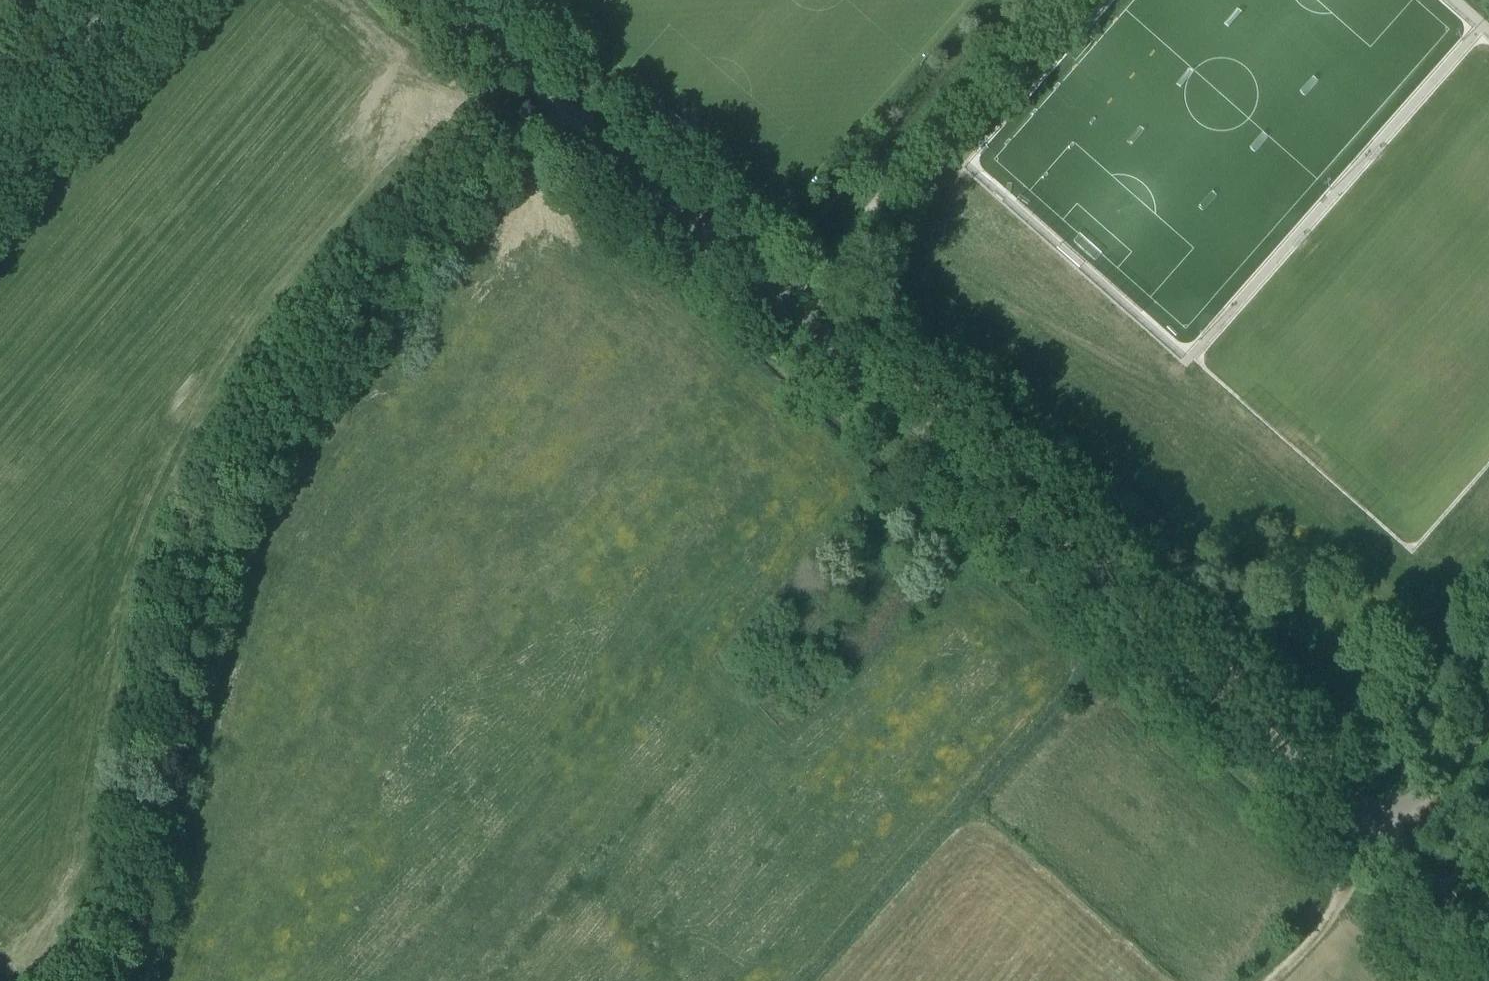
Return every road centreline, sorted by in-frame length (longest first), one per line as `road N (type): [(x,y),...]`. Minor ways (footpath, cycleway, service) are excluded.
road 1 (unclassified): [(444,0),(1384,835),(1488,721)]
road 2 (track): [(1384,835),(1269,980)]
road 3 (tertiary): [(115,0),(0,130)]

